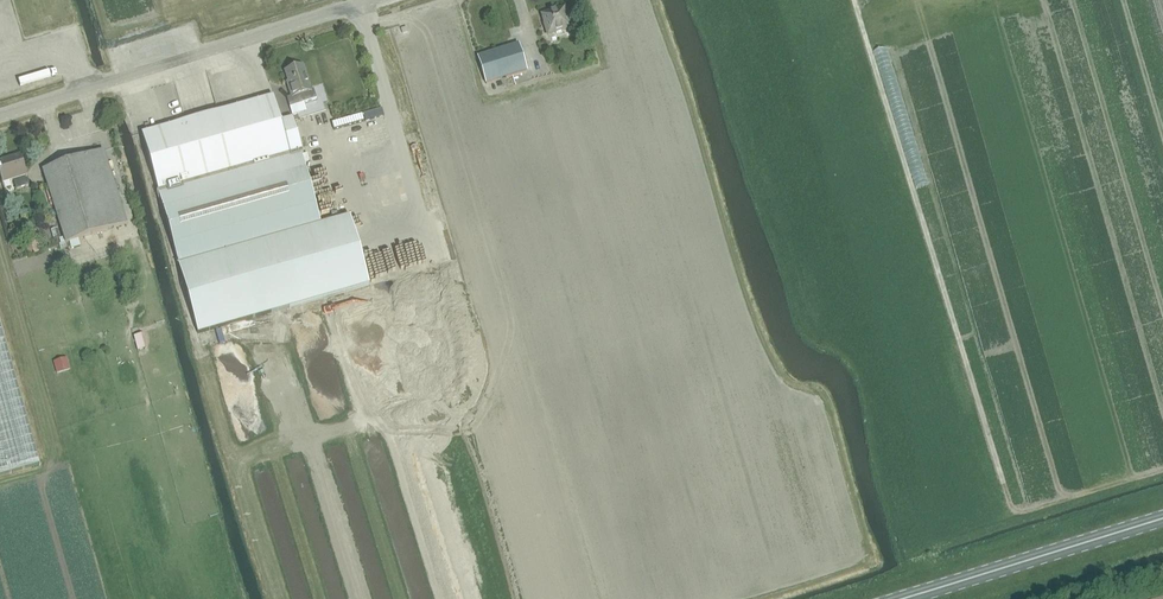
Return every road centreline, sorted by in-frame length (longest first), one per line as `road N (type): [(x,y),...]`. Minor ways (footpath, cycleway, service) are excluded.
road 1 (unclassified): [(0,116),(372,0)]
road 2 (secondary): [(1162,518),(901,598)]

